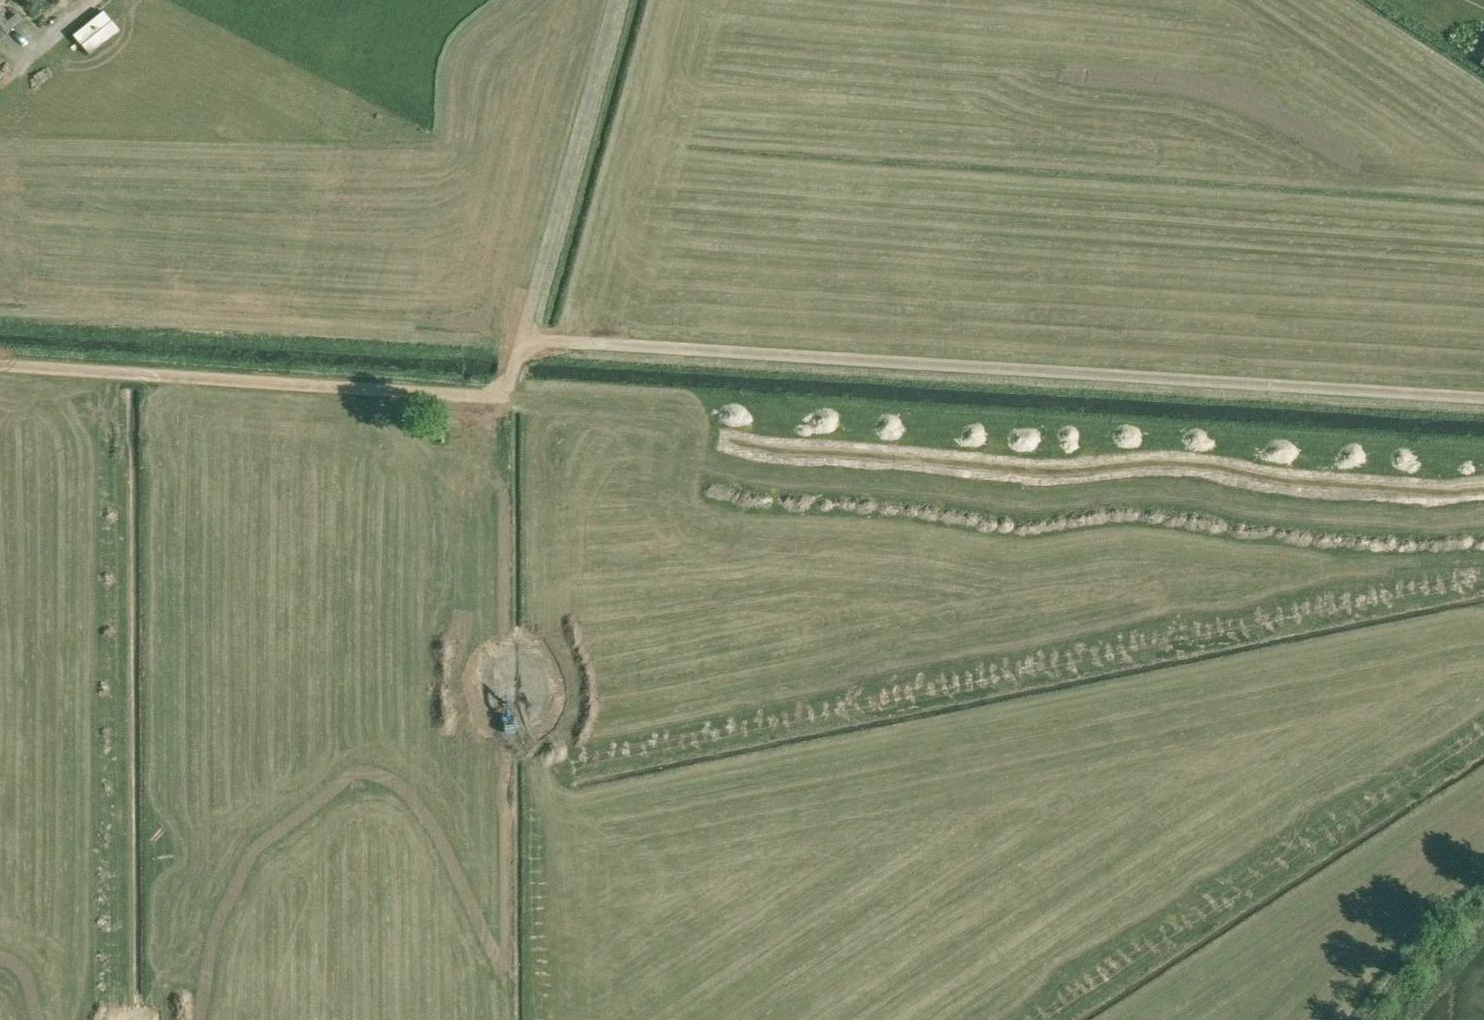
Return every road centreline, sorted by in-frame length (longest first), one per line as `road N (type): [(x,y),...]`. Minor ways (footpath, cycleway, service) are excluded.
road 1 (track): [(522,339),(1483,397)]
road 2 (track): [(0,365),(487,398),(512,374),(522,339)]
road 3 (track): [(616,0),(522,339)]

